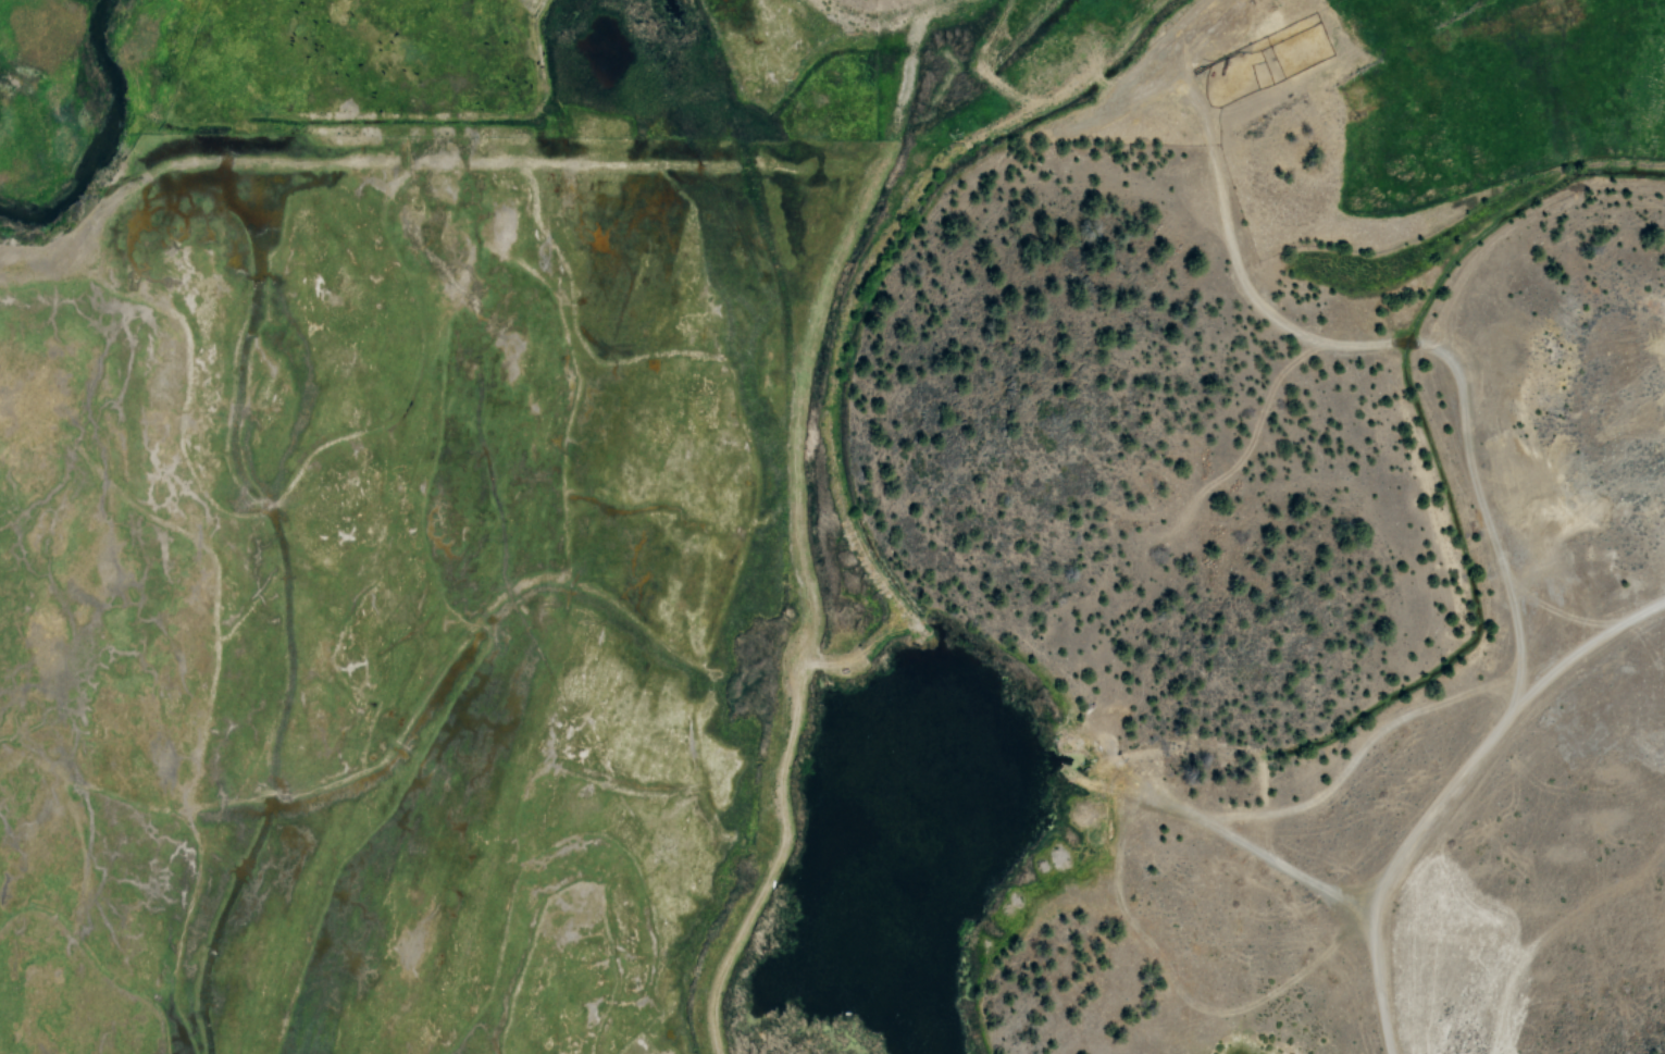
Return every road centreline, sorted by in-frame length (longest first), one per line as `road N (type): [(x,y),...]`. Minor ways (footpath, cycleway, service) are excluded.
road 1 (residential): [(1391,1053),(1377,933),(1383,888),(1414,830),(1543,678),(1664,600)]

